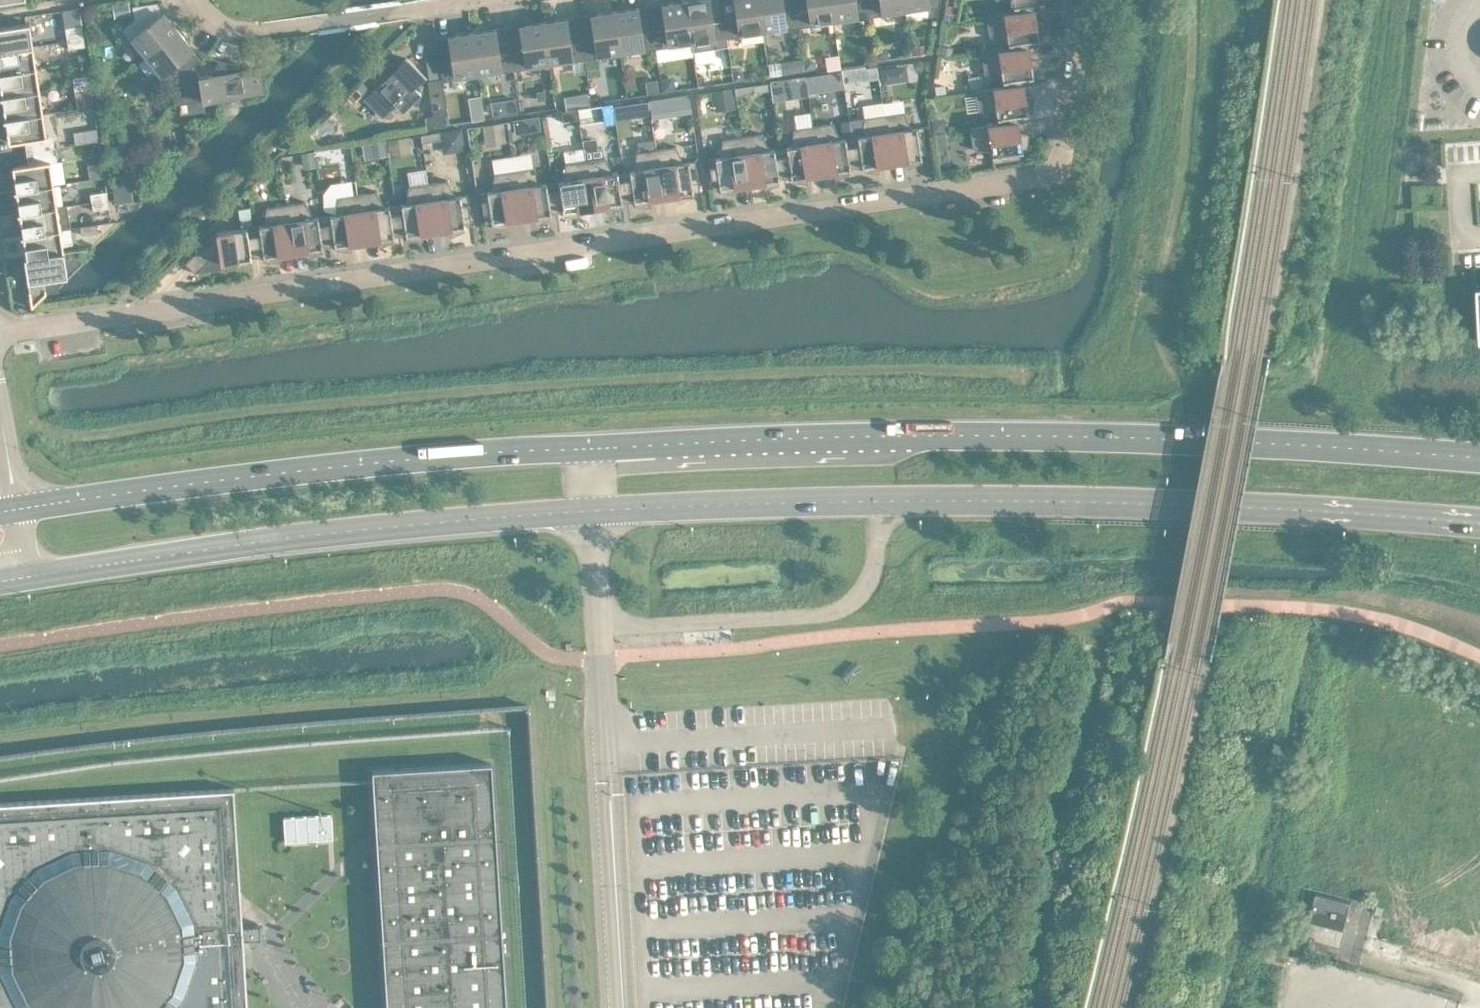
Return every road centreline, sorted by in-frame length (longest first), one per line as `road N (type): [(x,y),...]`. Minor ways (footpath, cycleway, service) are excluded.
road 1 (residential): [(0,330),(1031,174),(1064,143),(1084,0)]
road 2 (secondary): [(1479,456),(1068,432),(582,443)]
road 3 (secondary): [(884,500),(1196,502),(1479,522)]
road 4 (secondary): [(582,443),(270,472),(13,507)]
road 5 (secondary): [(23,570),(587,506)]
road 6 (unclassified): [(600,623),(623,1007)]
road 7 (unclassified): [(600,623),(837,613),(869,582),(884,500)]
road 8 (secondary): [(587,506),(884,500)]
road 9 (residential): [(200,0),(205,15),(235,29),(455,0)]

